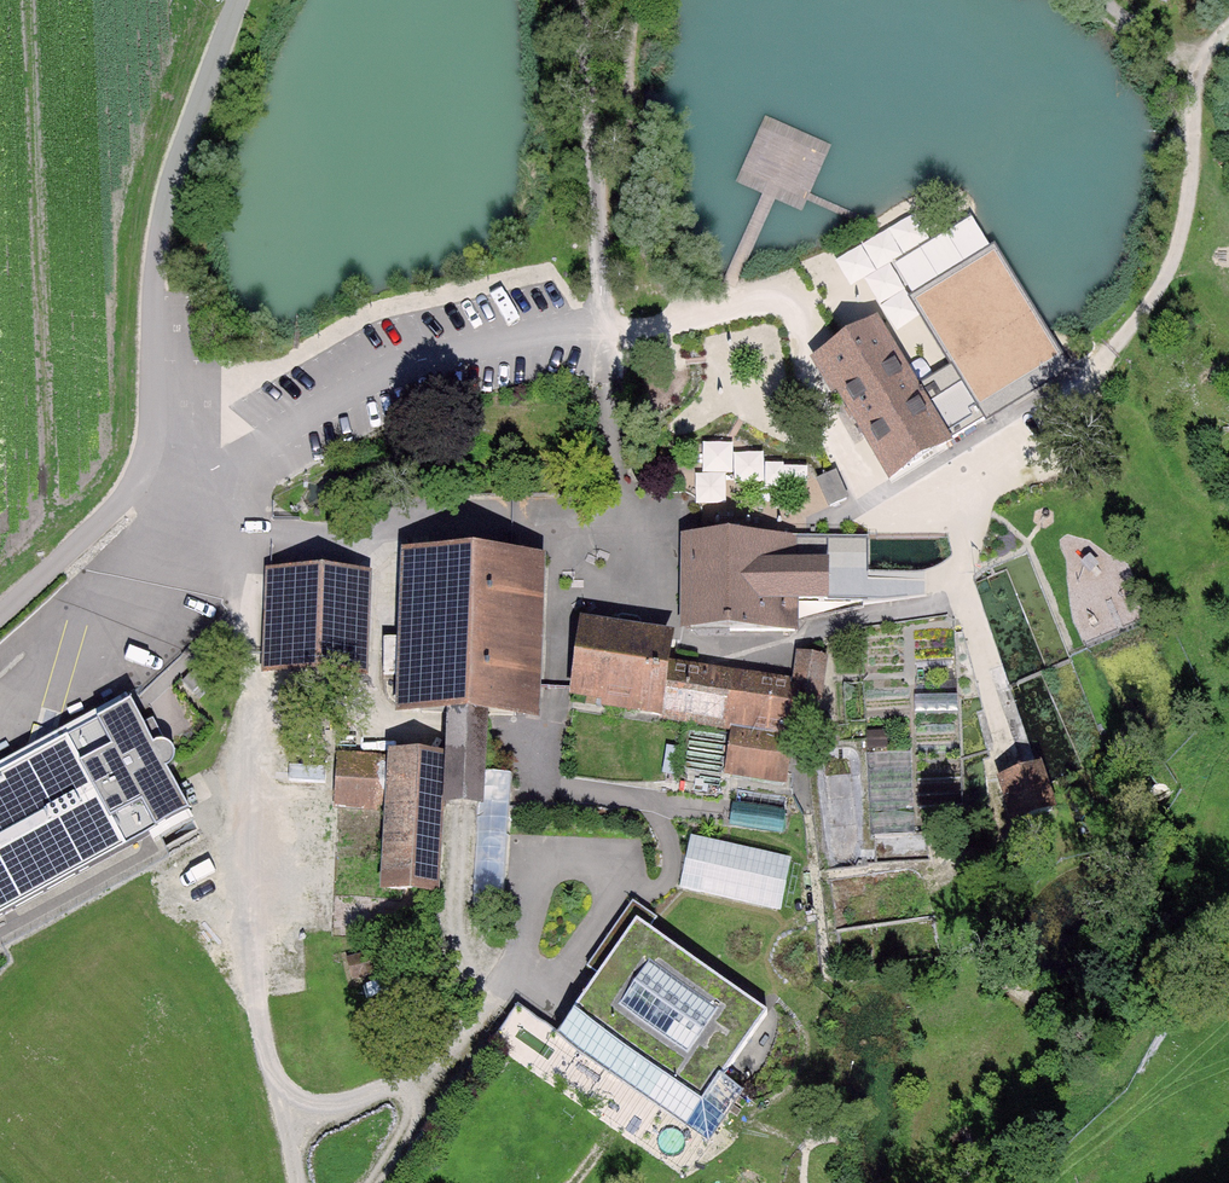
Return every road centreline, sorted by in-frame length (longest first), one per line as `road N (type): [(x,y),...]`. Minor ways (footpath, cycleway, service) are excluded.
road 1 (track): [(620,517),(563,638),(547,784),(657,806),(673,845),(666,884),(622,890),(572,862),(544,883),(519,959)]
road 2 (track): [(292,1129),(237,844),(261,542)]
road 3 (track): [(602,335),(759,306),(914,246),(931,253),(1061,406)]
road 4 (track): [(1061,406),(922,503),(849,519),(717,485),(620,517)]
road 5 (unclassified): [(237,0),(162,218),(146,464)]
road 6 (track): [(1061,406),(1136,325),(1181,225),(1202,63),(1228,25)]
road 7 (track): [(620,517),(549,531),(261,542)]
road 8 (unclassified): [(581,0),(602,335)]
road 9 (track): [(519,959),(443,1060),(292,1129)]
road 10 (track): [(146,464),(128,493),(0,610)]
road 11 (track): [(602,335),(620,517)]
road 12 (track): [(622,890),(572,962),(544,977),(519,959)]
road 13 (track): [(443,1060),(380,1182)]

